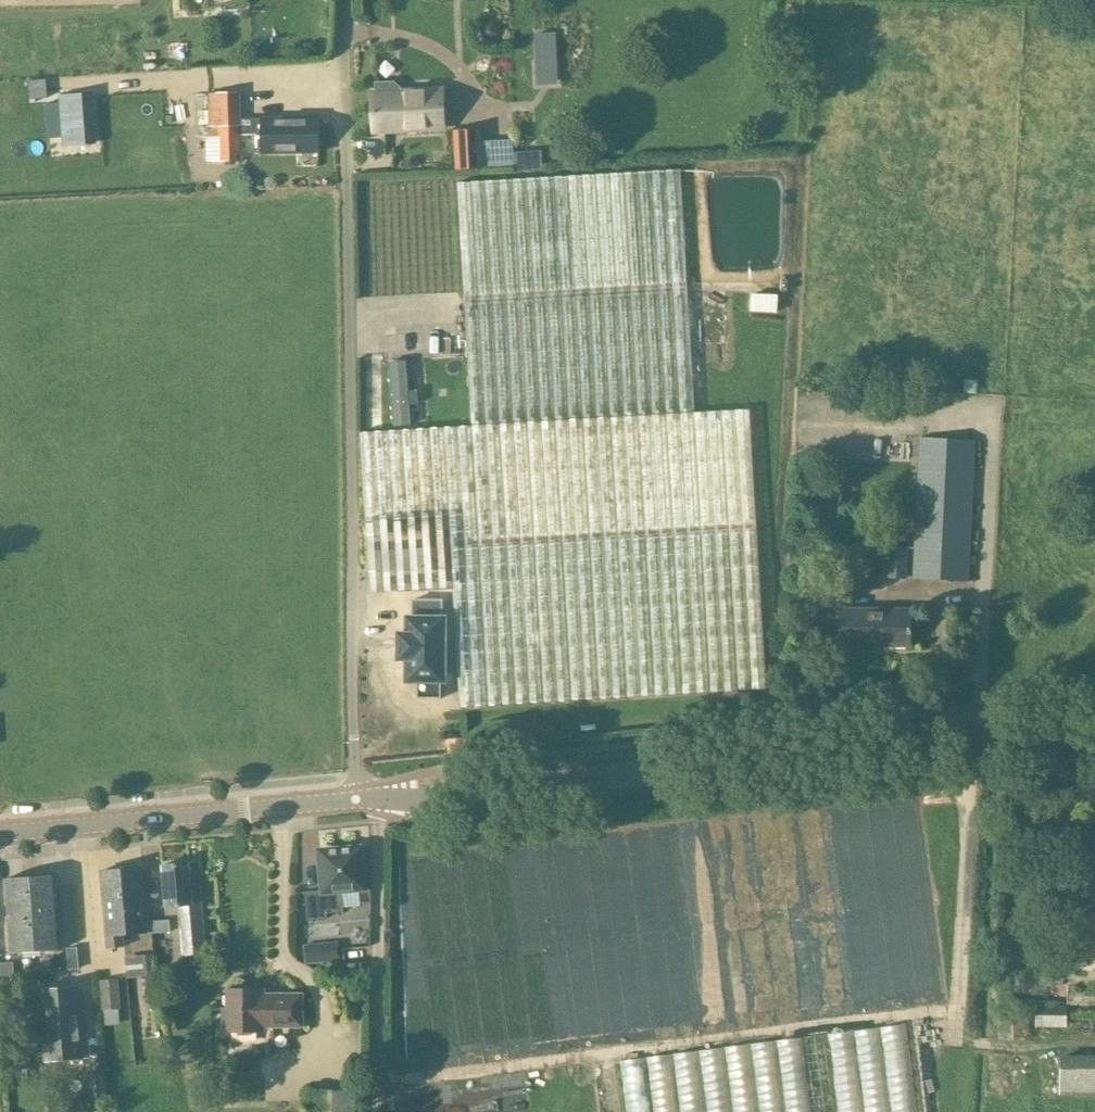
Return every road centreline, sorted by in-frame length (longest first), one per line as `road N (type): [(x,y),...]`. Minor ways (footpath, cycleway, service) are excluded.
road 1 (residential): [(355,797),(343,0)]
road 2 (tertiary): [(355,797),(421,800),(1029,729),(1094,731)]
road 3 (tertiary): [(0,832),(355,797)]
road 4 (track): [(376,1111),(379,799)]

